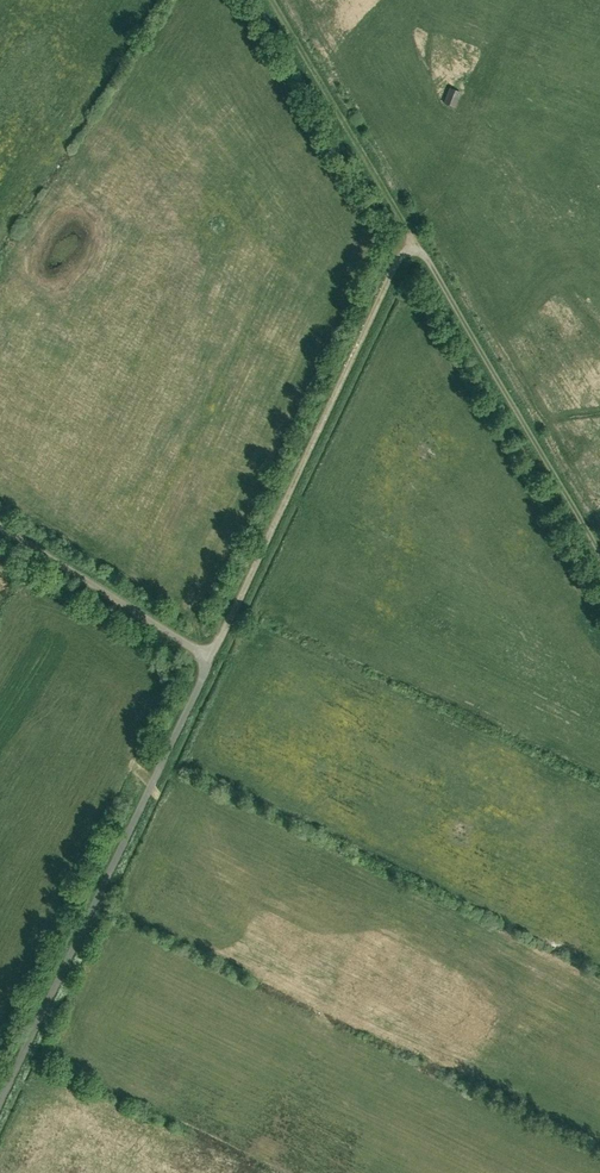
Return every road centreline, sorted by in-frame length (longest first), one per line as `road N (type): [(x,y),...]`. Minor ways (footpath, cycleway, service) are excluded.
road 1 (residential): [(215,649),(0,1096)]
road 2 (residential): [(412,240),(215,649)]
road 3 (unclassified): [(599,557),(412,240)]
road 4 (track): [(261,0),(412,240)]
road 5 (unclassified): [(215,649),(0,519)]

